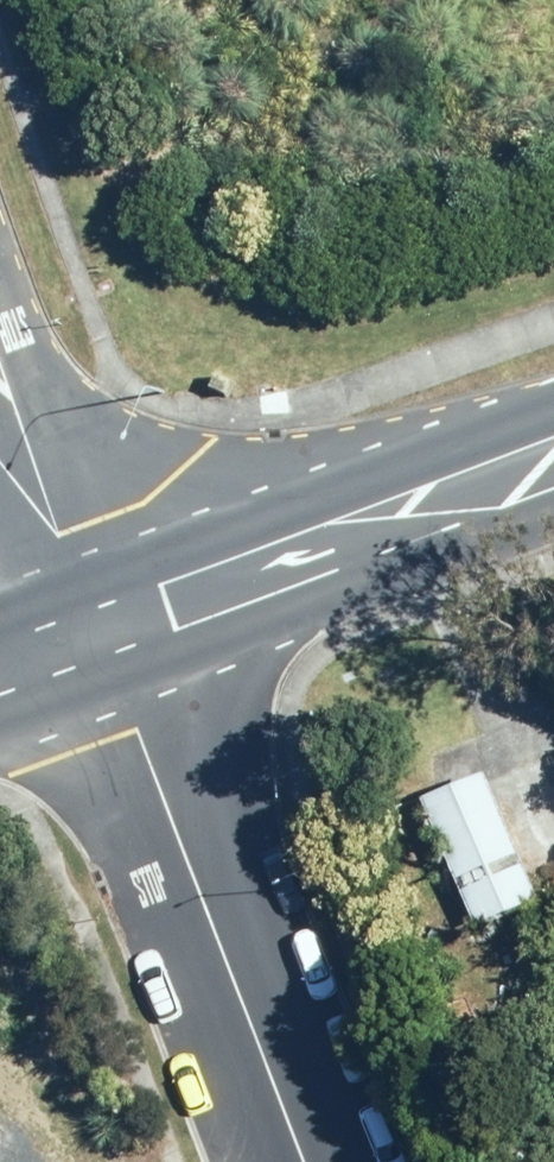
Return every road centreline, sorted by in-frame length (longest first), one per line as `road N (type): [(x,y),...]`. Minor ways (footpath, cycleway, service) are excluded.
road 1 (residential): [(308,1161),(140,731),(89,635)]
road 2 (secondary): [(89,635),(553,457)]
road 3 (tertiary): [(0,438),(40,541),(89,635)]

